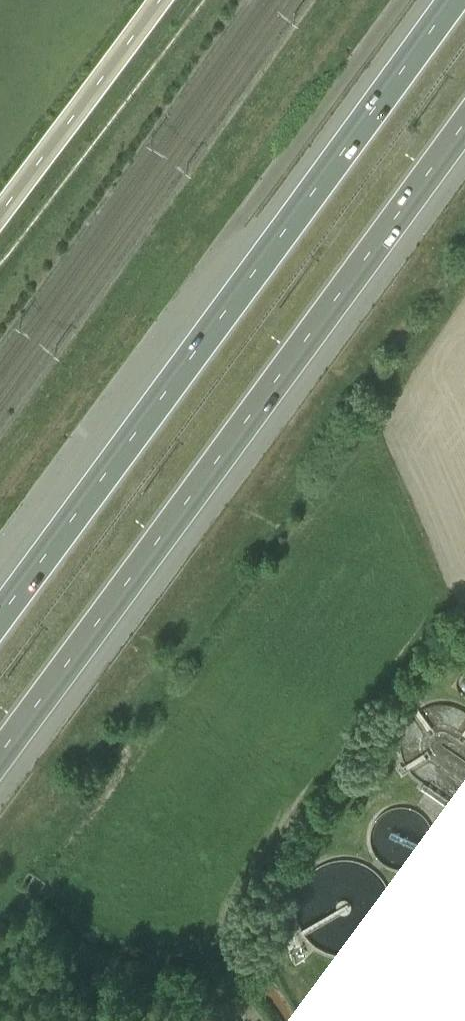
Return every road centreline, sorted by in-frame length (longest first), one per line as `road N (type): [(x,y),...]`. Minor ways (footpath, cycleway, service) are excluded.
road 1 (motorway): [(0,749),(464,131)]
road 2 (motorway): [(454,0),(0,605)]
road 3 (tertiary): [(163,0),(0,213)]

